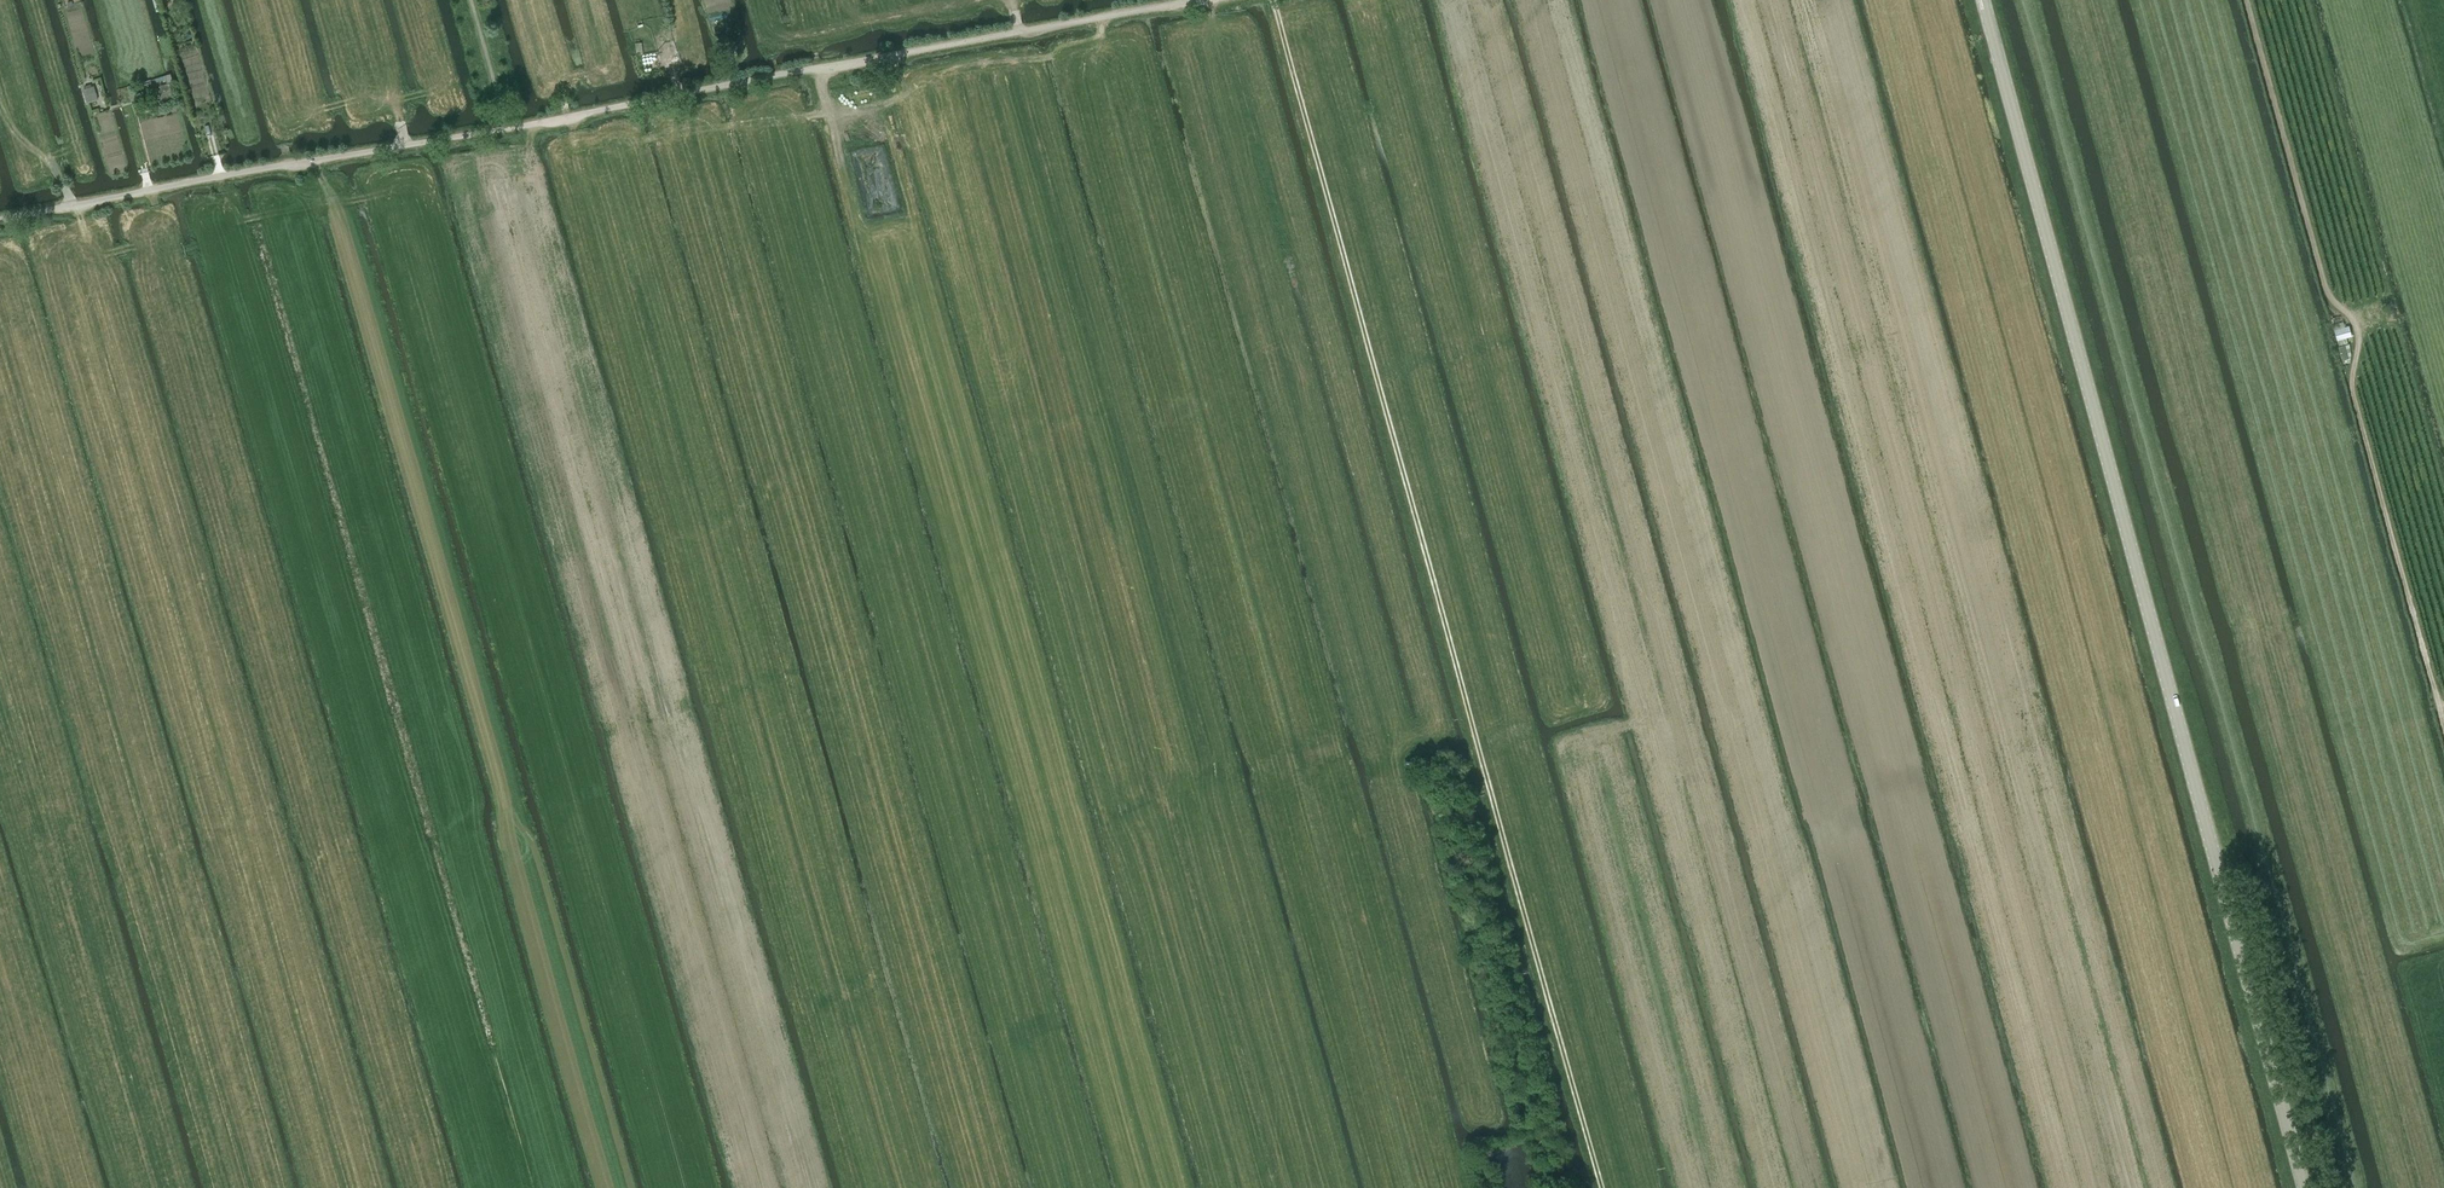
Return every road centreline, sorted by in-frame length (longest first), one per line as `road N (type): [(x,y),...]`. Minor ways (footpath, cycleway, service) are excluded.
road 1 (track): [(1273,0),(1604,1187)]
road 2 (tertiary): [(2303,1187),(1982,0)]

